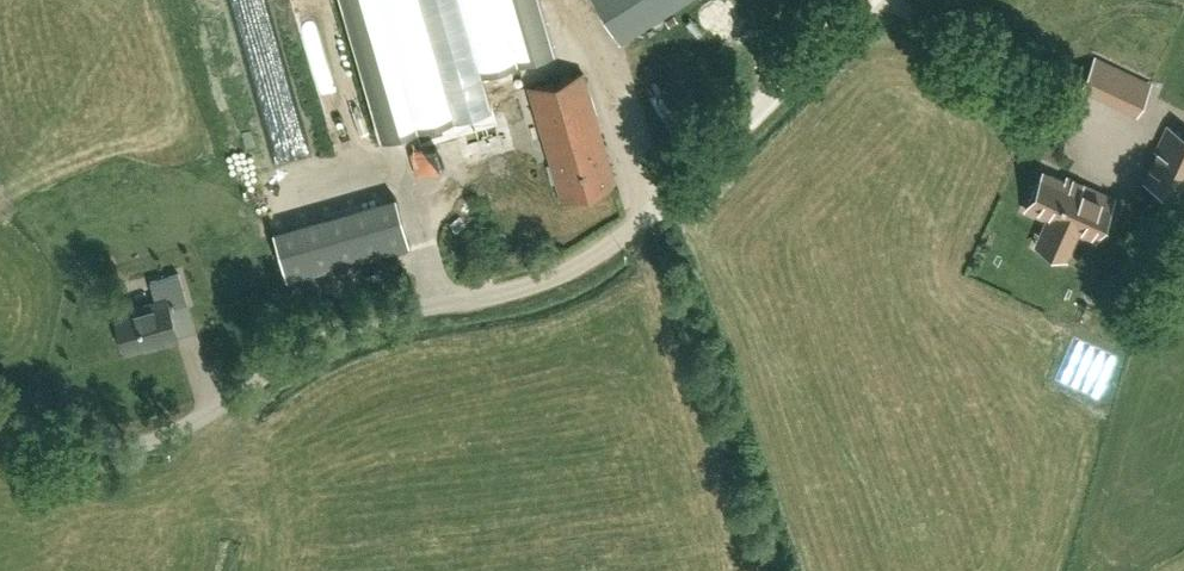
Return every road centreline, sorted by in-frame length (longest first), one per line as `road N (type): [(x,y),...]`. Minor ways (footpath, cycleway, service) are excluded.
road 1 (unclassified): [(0,418),(91,447),(166,441),(331,341),(543,286),(647,221)]
road 2 (track): [(647,221),(863,0)]

